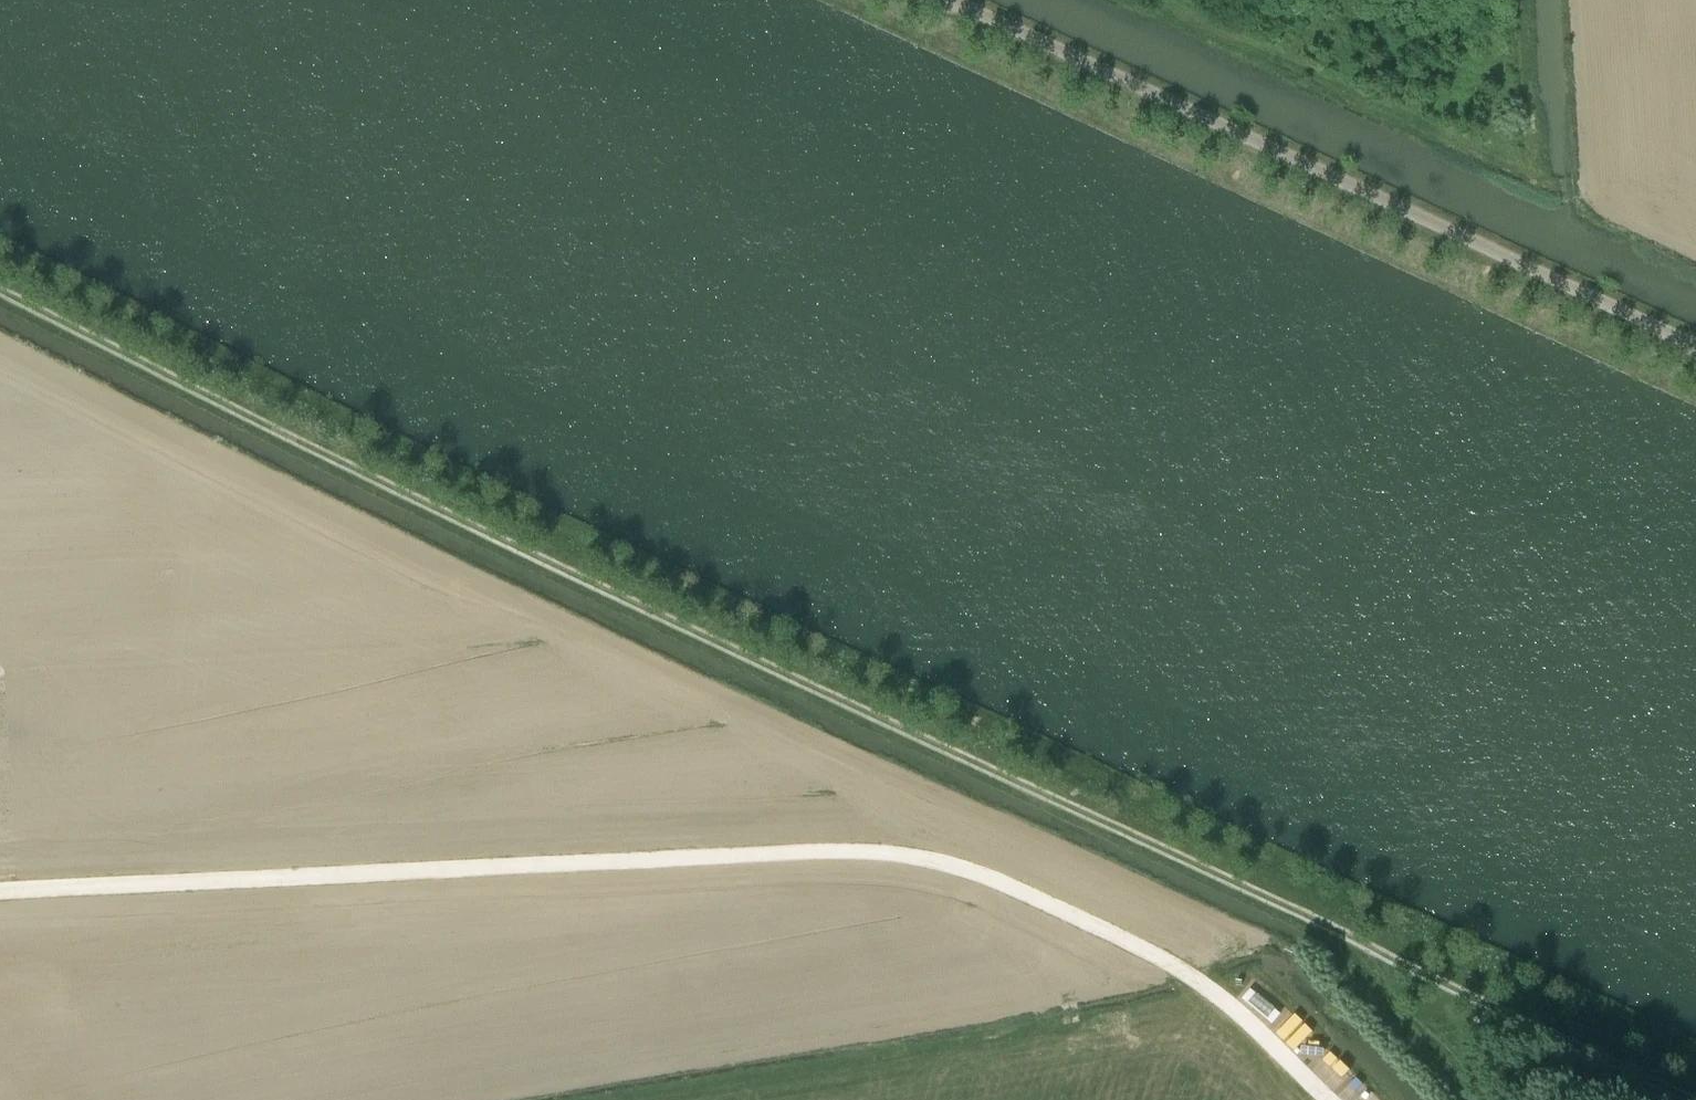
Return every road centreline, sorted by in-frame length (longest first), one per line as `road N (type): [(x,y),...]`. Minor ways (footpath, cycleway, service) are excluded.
road 1 (track): [(1695,1099),(321,454),(0,289)]
road 2 (unclassified): [(1695,345),(952,0)]

